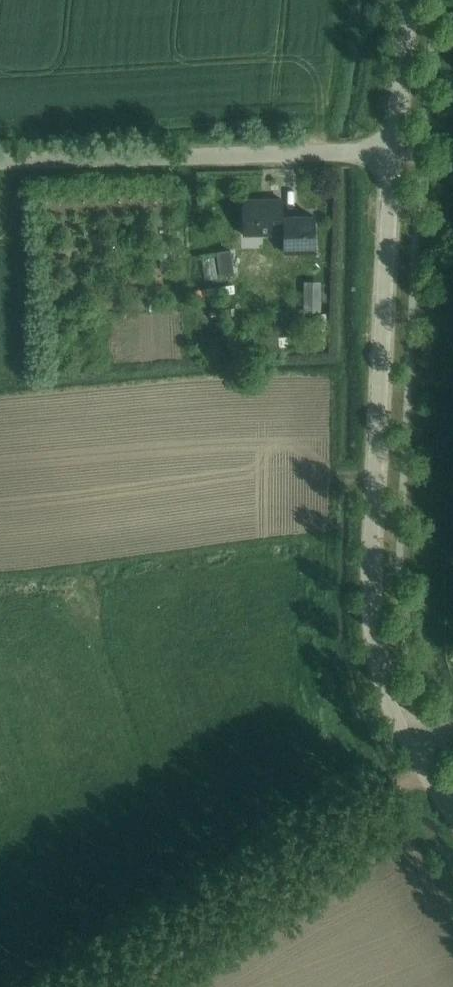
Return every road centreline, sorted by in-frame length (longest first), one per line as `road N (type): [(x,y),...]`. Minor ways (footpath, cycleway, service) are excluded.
road 1 (residential): [(452,814),(404,736),(375,645),(370,587),(394,152)]
road 2 (track): [(88,986),(424,770)]
road 3 (residential): [(394,152),(0,164)]
road 4 (residential): [(394,152),(406,0)]

